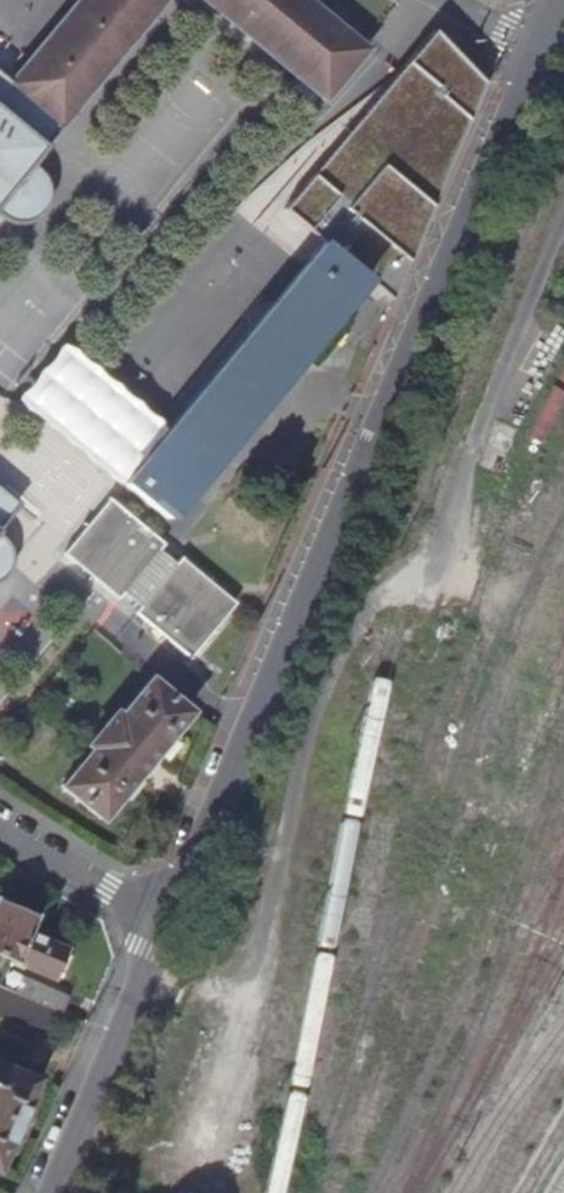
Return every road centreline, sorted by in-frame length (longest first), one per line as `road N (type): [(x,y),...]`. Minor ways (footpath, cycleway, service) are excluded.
road 1 (residential): [(562,0),(166,925)]
road 2 (residential): [(166,925),(53,1192)]
road 3 (residential): [(0,826),(166,925)]

